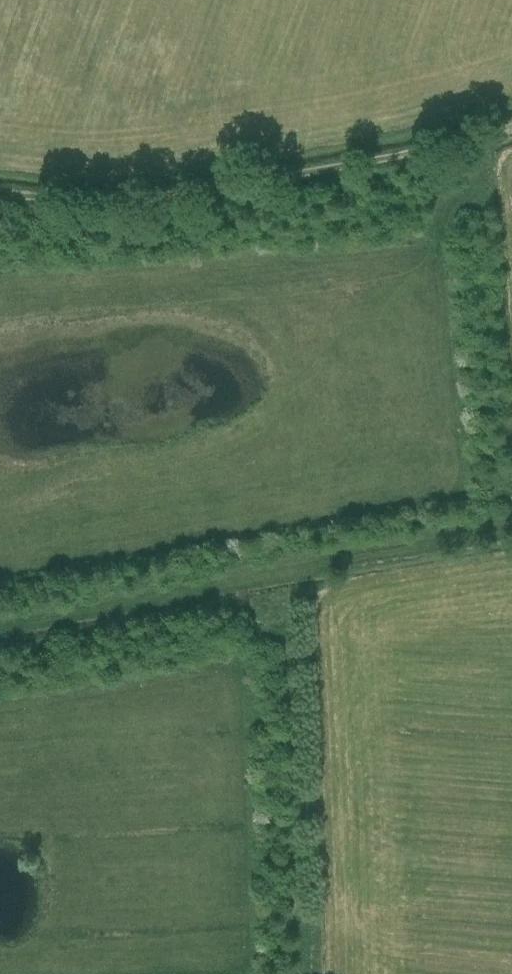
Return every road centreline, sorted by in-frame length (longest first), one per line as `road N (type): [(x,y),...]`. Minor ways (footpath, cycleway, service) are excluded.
road 1 (track): [(0,195),(101,202),(192,193),(399,158),(511,128)]

